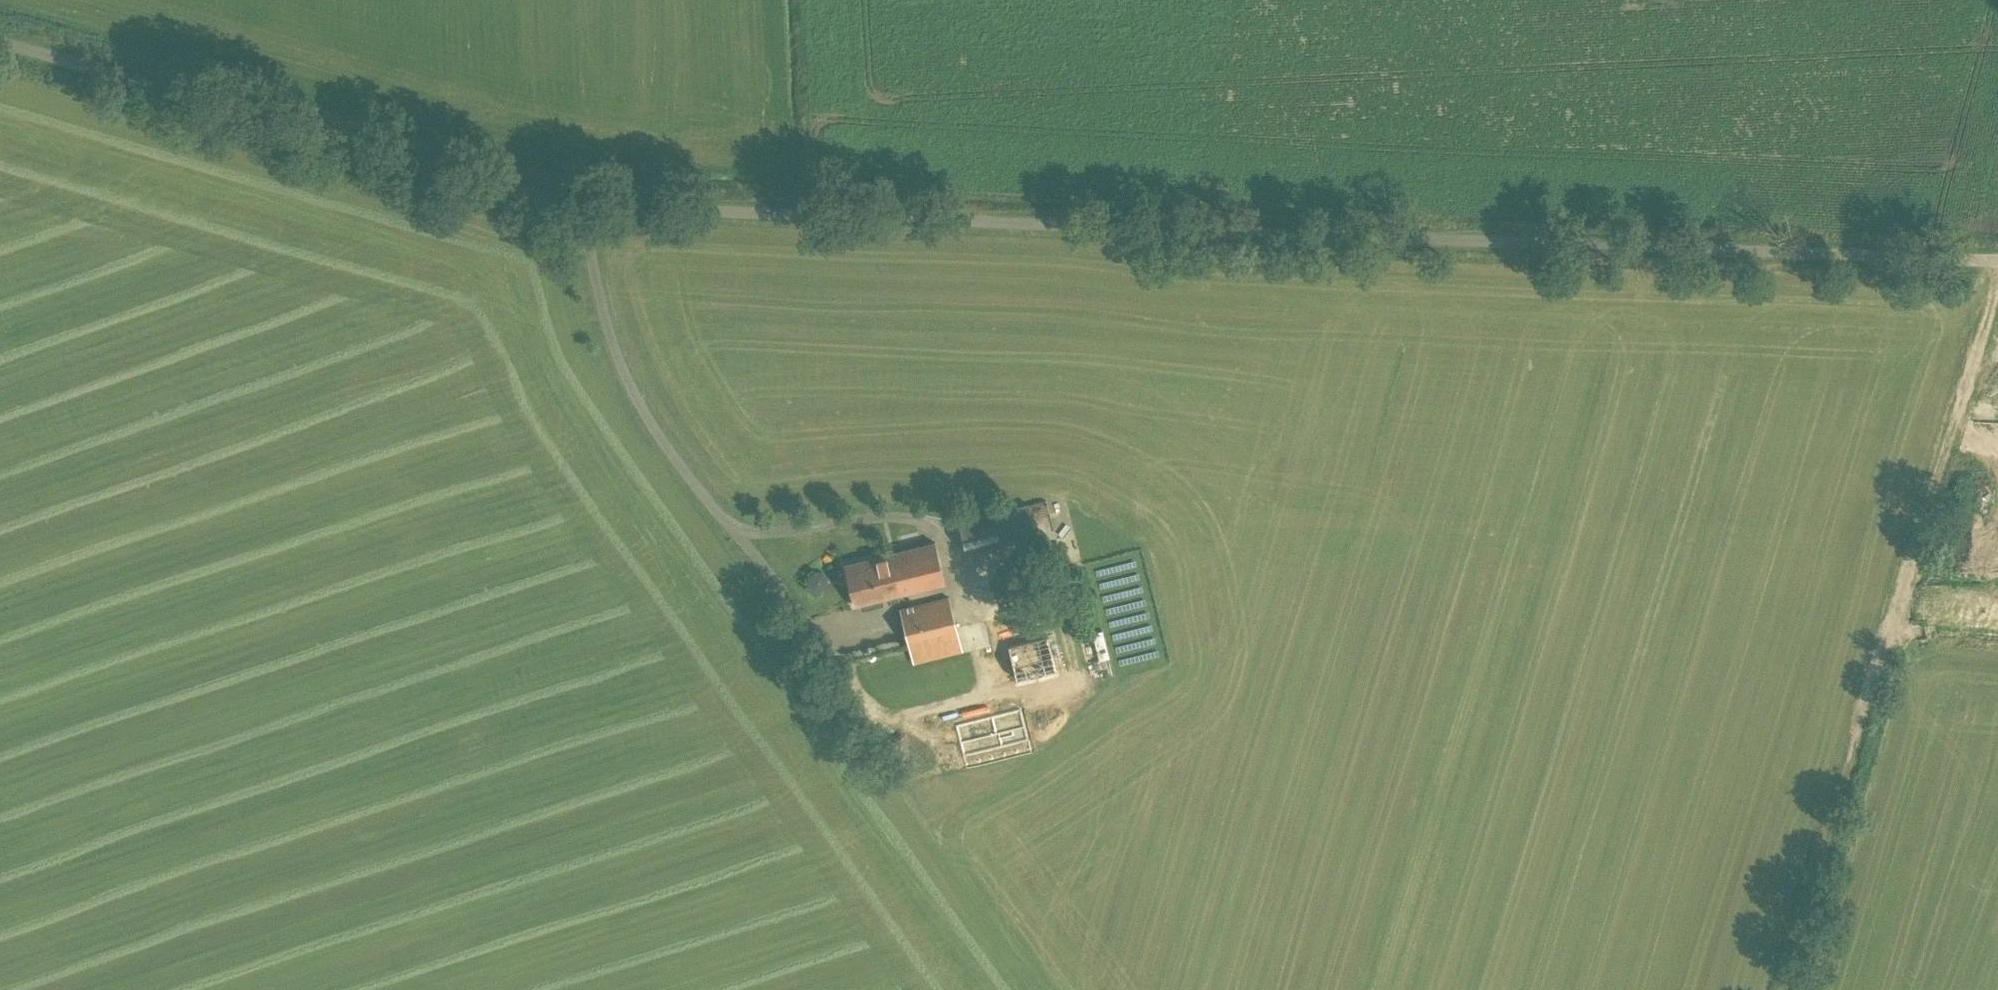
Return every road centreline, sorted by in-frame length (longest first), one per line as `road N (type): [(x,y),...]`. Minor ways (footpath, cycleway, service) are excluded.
road 1 (unclassified): [(1997,260),(650,207),(521,188),(0,41)]
road 2 (track): [(1787,989),(1997,290)]

